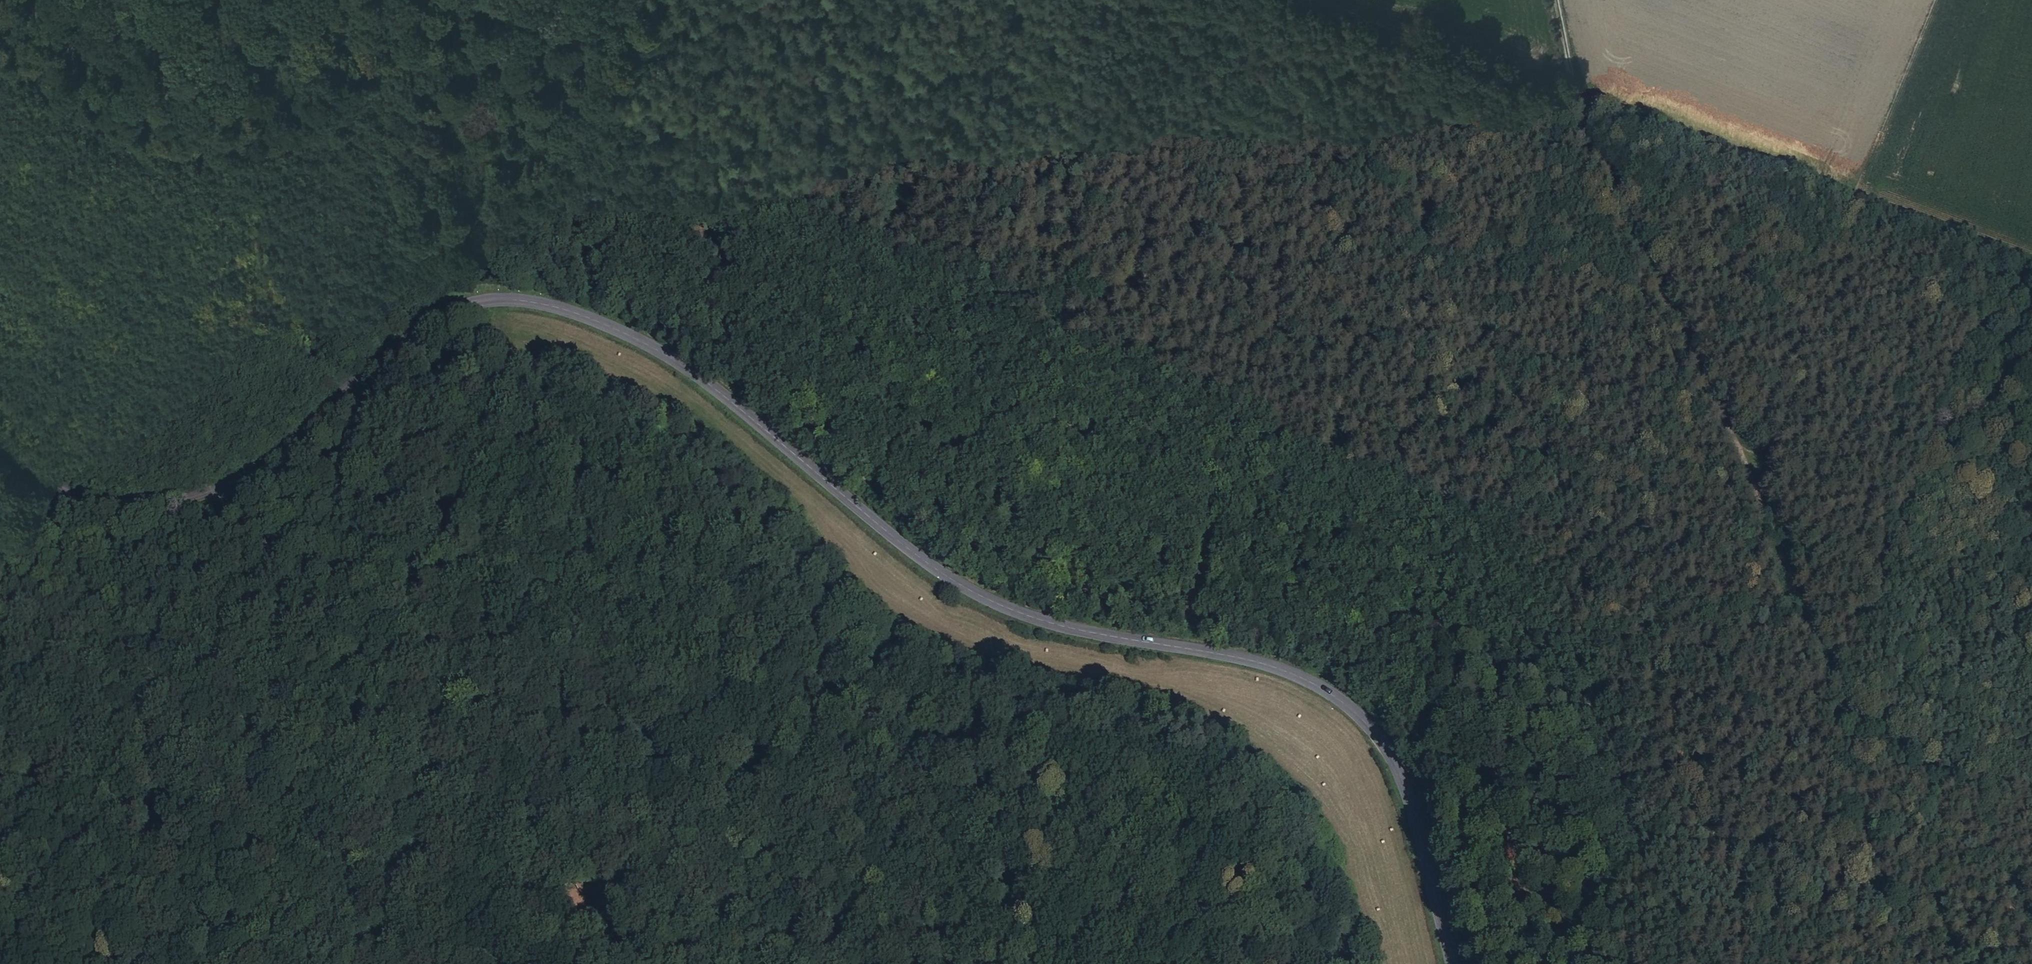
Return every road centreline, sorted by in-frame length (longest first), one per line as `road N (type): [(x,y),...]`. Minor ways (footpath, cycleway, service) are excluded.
road 1 (tertiary): [(0,450),(62,485),(163,497),(240,474),(376,356),(462,305),(507,298),(592,319),(650,343),(915,555),(998,604),(1323,683),(1388,765),(1444,963)]
road 2 (track): [(1564,97),(1692,372),(1807,660),(1859,719),(1929,769),(2031,794)]
road 3 (track): [(1304,0),(1564,97)]

